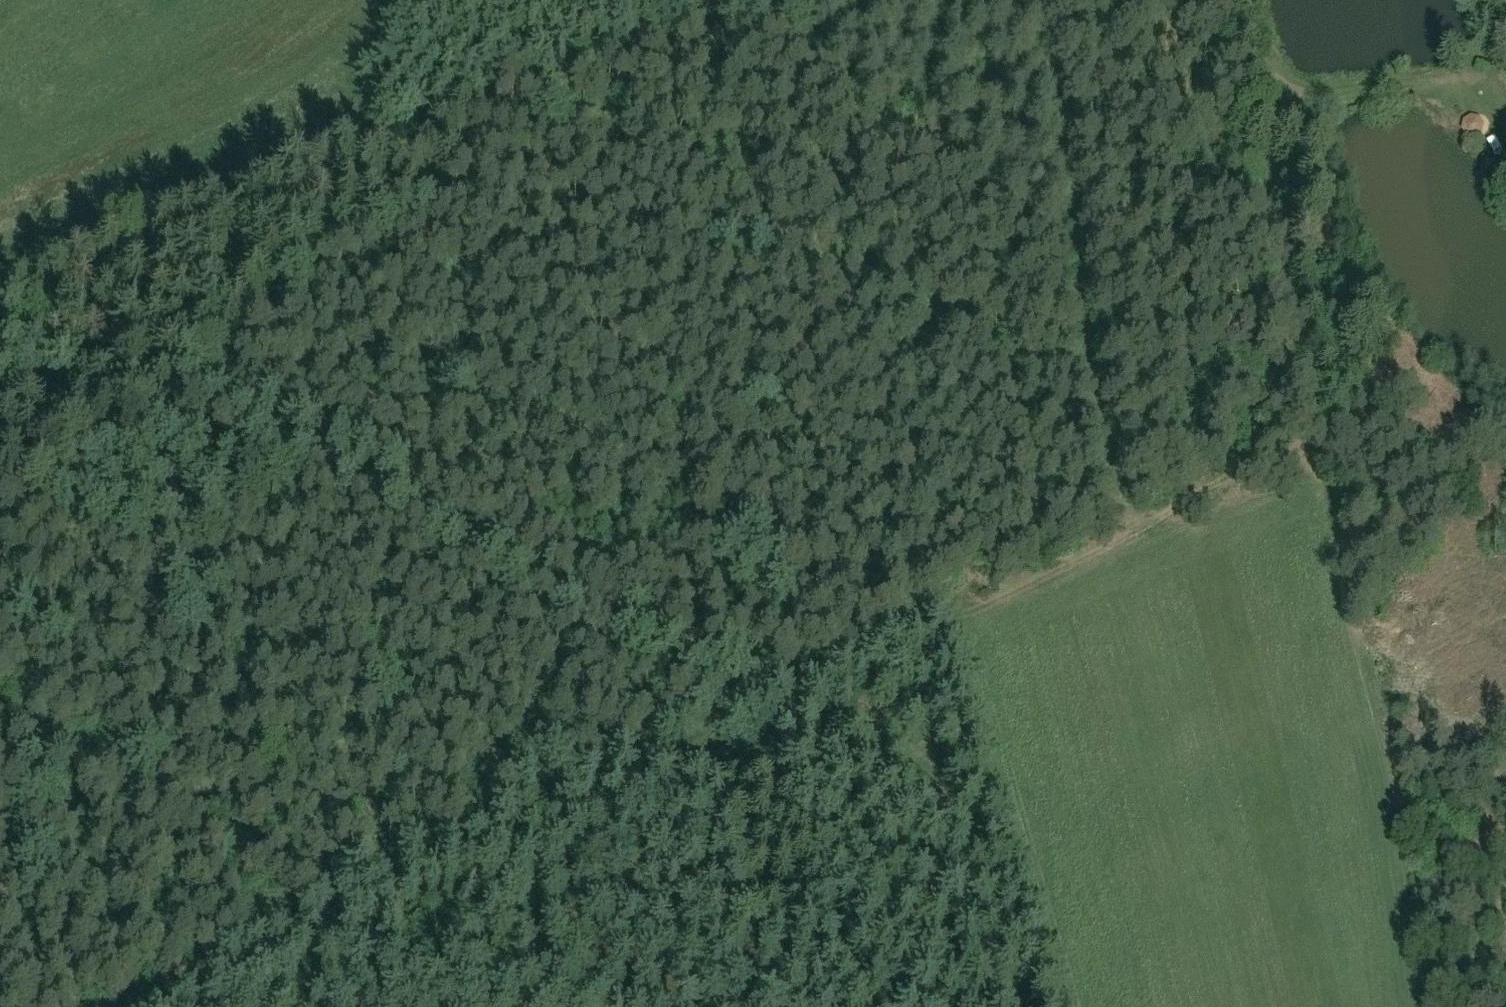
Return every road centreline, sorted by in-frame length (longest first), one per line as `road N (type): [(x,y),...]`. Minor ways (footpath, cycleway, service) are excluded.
road 1 (track): [(560,1006),(689,727),(1120,530),(1284,435),(1236,0)]
road 2 (track): [(0,428),(168,356),(433,169),(806,0)]
road 3 (track): [(757,696),(168,356)]
road 4 (track): [(1018,0),(1120,530)]
road 5 (track): [(1252,95),(1486,63),(1505,73)]

